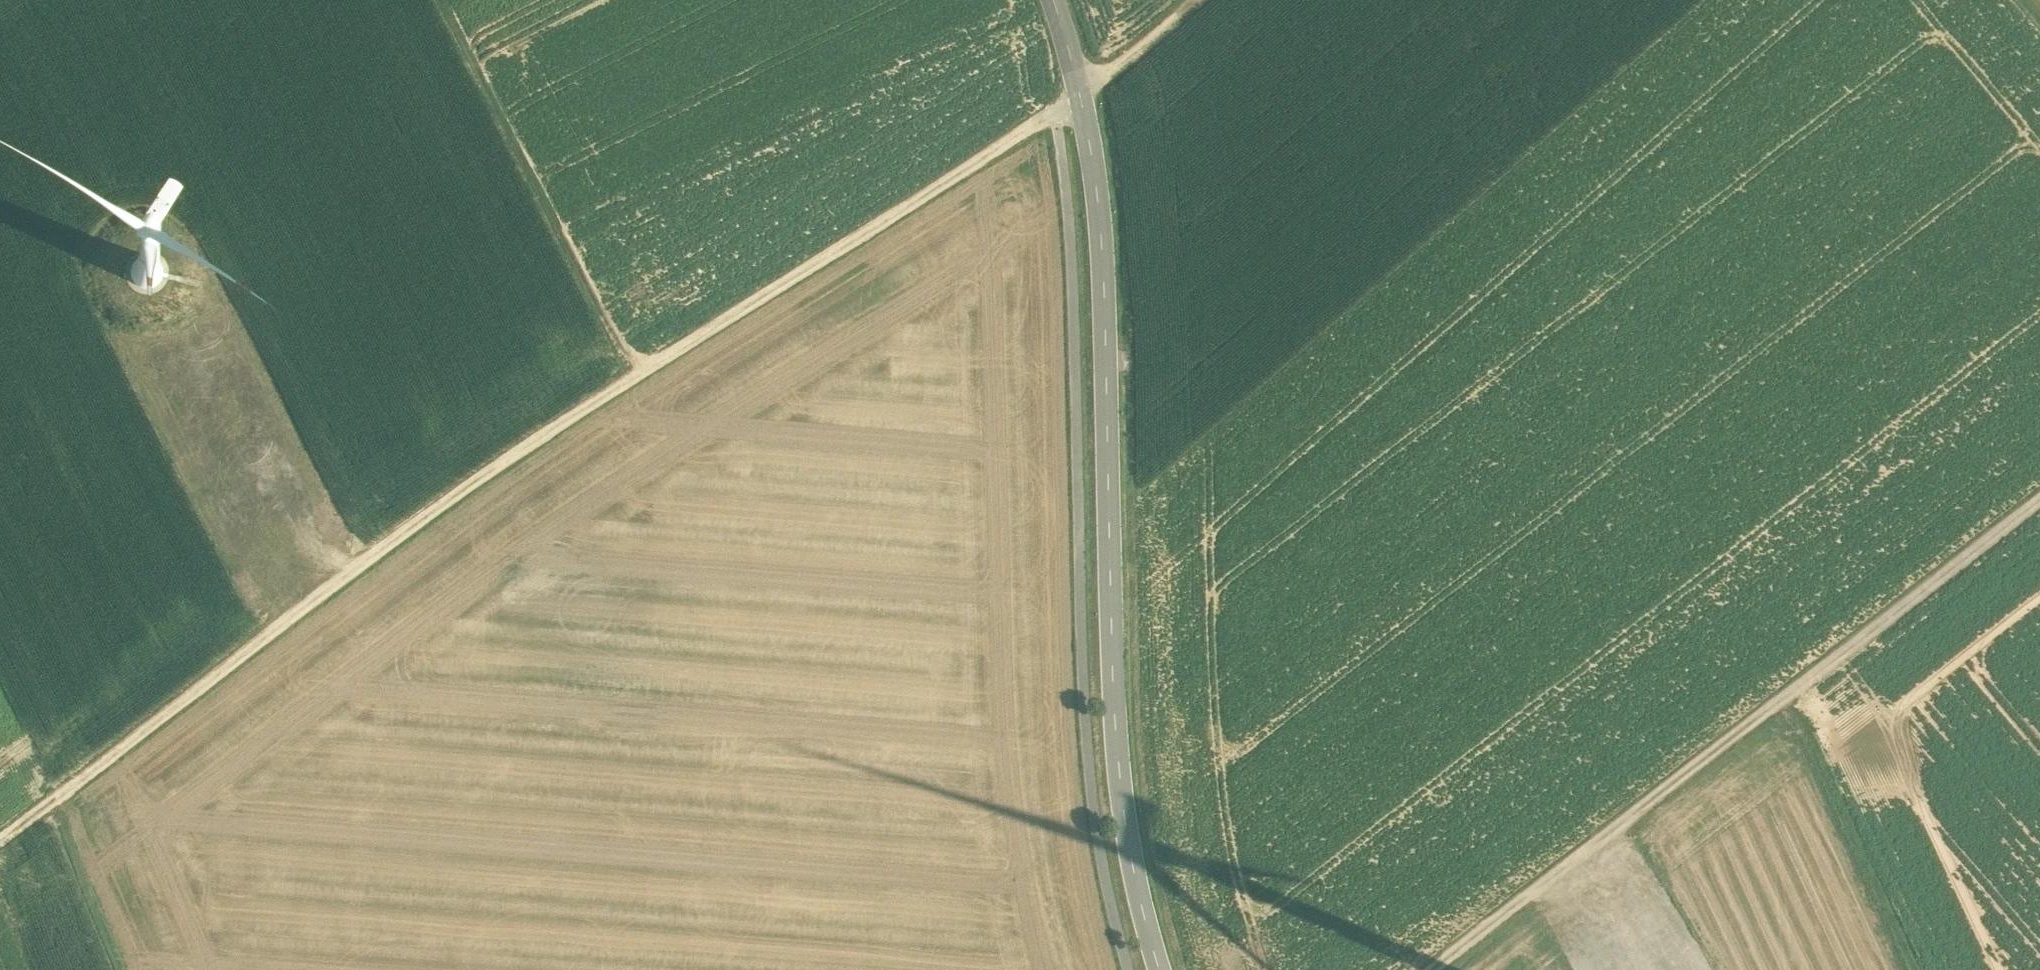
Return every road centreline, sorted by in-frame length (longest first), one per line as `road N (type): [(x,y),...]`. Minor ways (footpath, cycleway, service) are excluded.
road 1 (track): [(1201,0),(1055,119),(644,372),(436,513),(55,802),(0,865)]
road 2 (tertiary): [(1160,969),(1133,872),(1121,775),(1098,216),(1082,96),(1054,0)]
road 3 (track): [(1132,969),(1108,879),(1085,714),(1072,257),(1055,119)]
road 4 (track): [(1443,969),(1798,701)]
road 5 (track): [(644,372),(449,0)]
road 6 (track): [(1798,701),(2039,508)]
road 7 (track): [(1798,701),(1922,969)]
road 8 (track): [(55,802),(125,969)]

